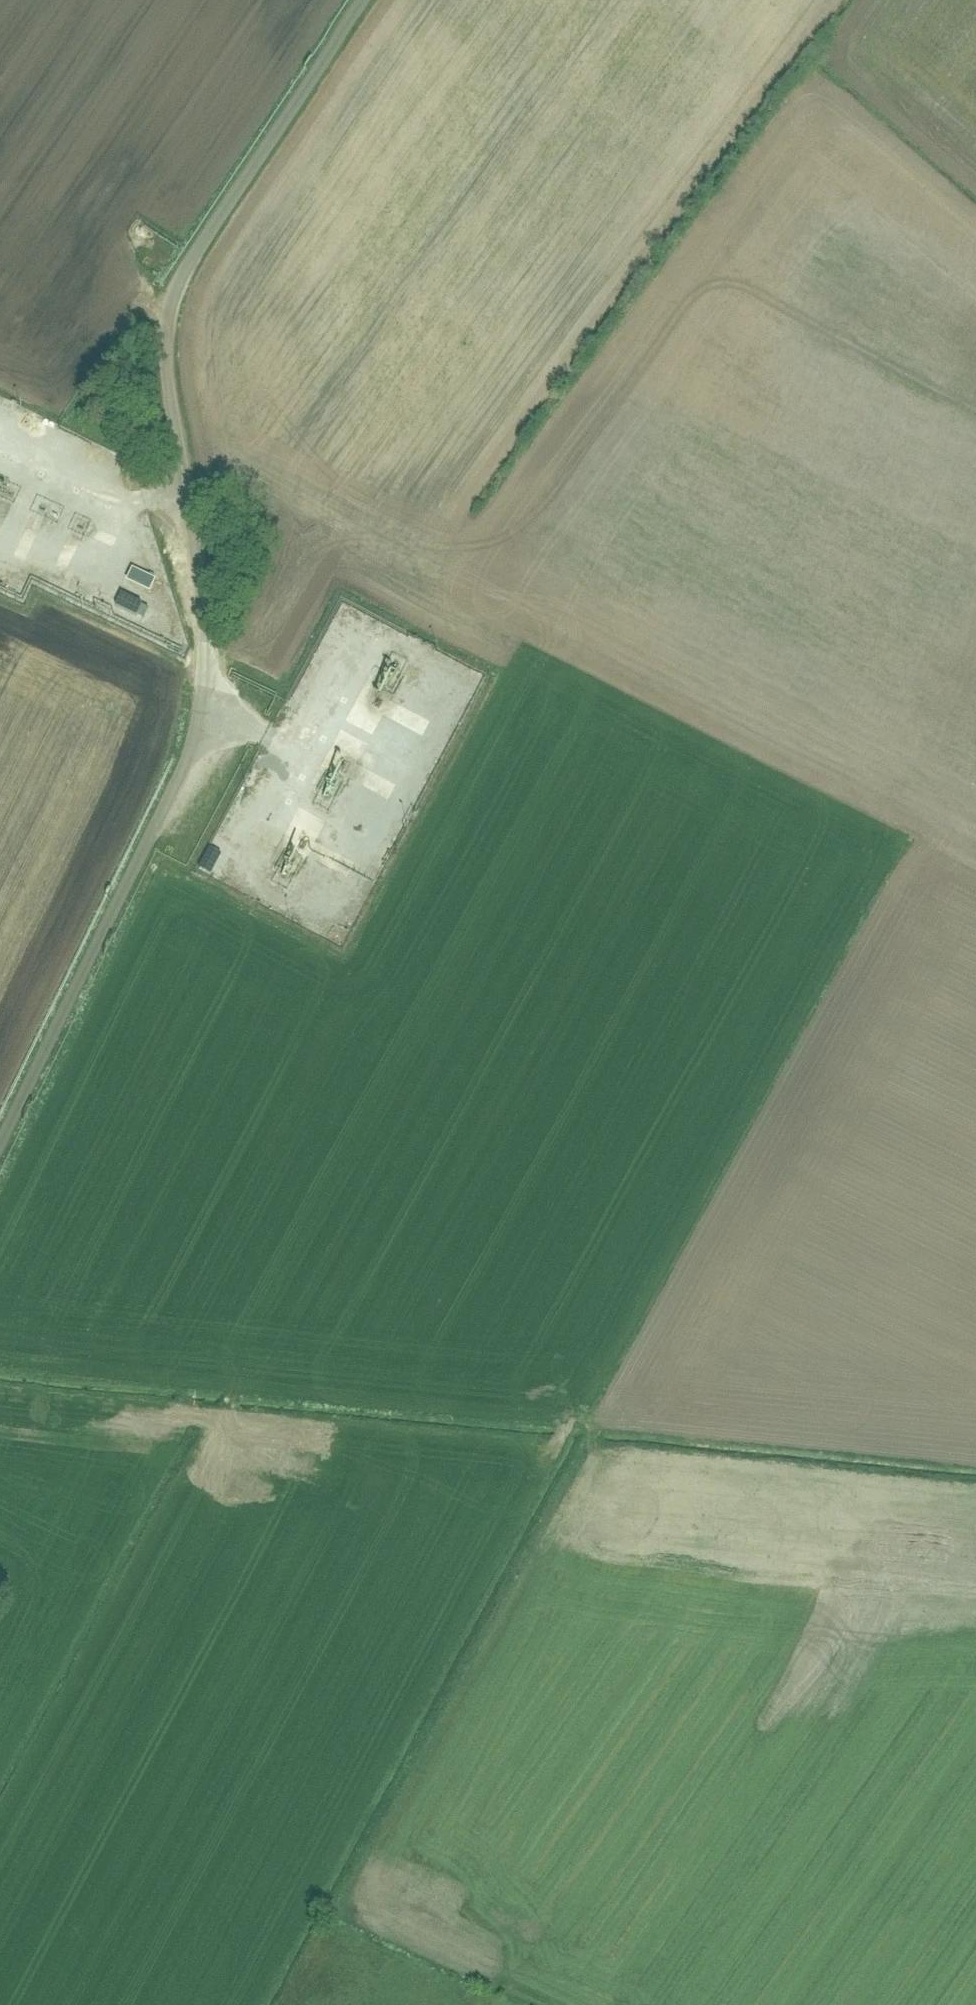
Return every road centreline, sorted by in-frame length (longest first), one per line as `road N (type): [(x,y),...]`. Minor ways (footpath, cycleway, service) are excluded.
road 1 (unclassified): [(369,0),(184,277),(170,332),(204,629),(198,739),(0,1145)]

